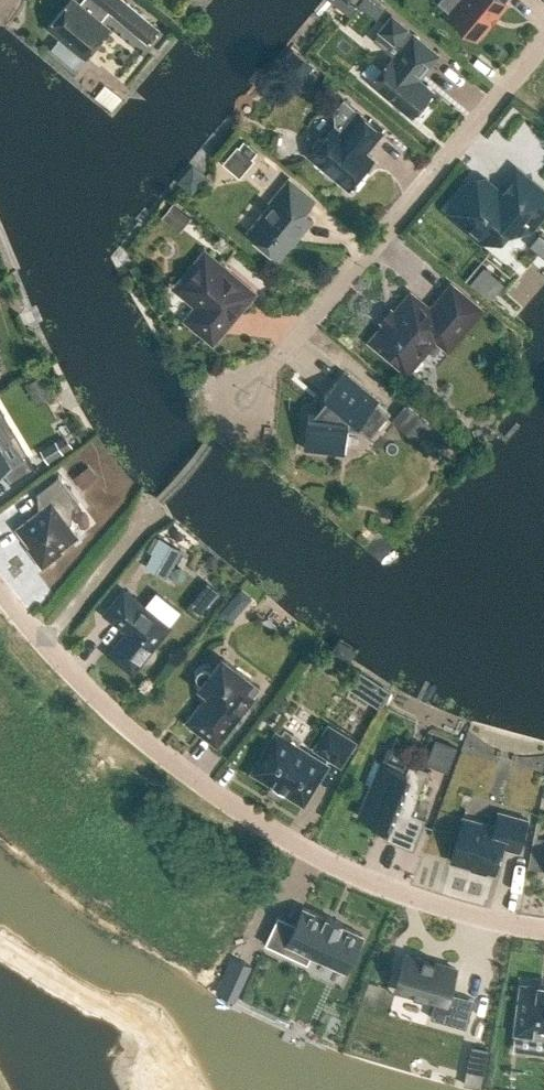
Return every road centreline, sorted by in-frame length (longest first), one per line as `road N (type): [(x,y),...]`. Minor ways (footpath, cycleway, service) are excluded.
road 1 (residential): [(543,928),(446,908),(270,830),(108,709),(0,590)]
road 2 (residential): [(242,403),(543,45)]

